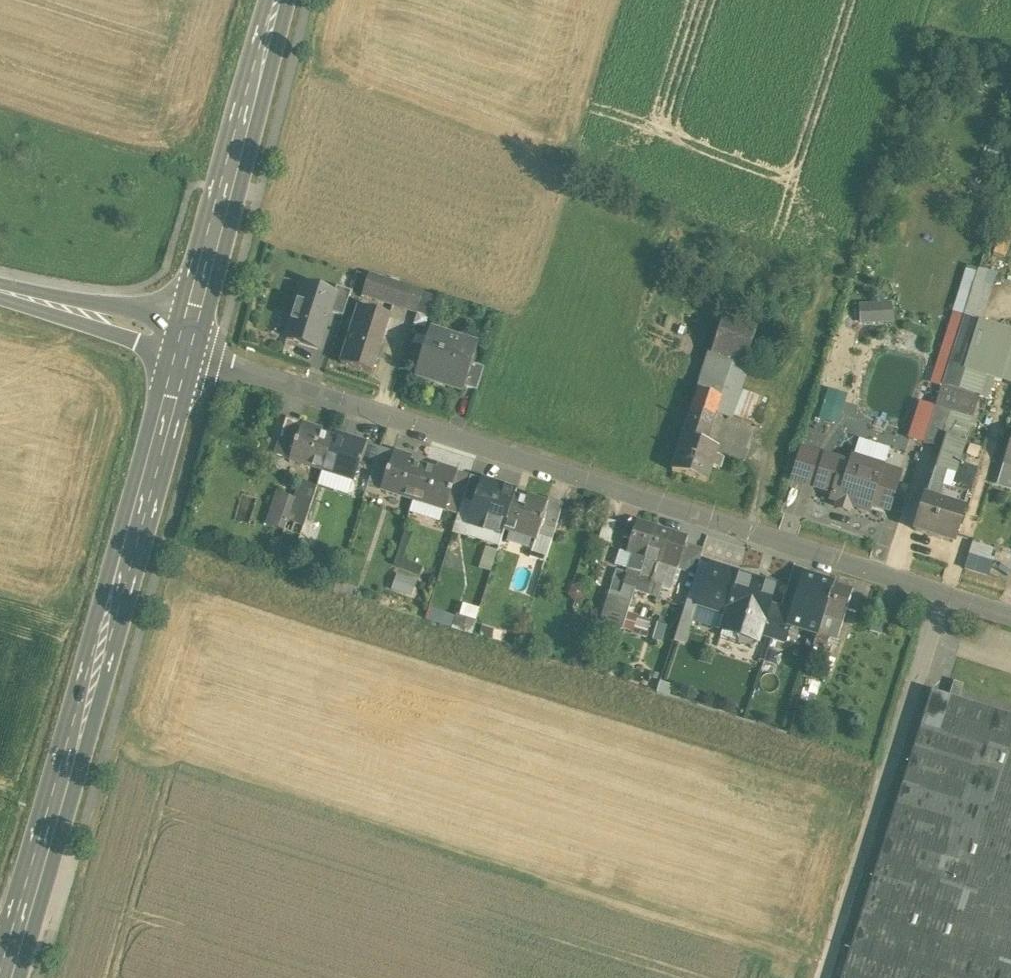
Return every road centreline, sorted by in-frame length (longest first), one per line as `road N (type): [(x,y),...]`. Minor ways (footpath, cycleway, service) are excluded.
road 1 (unclassified): [(186,346),(1010,615)]
road 2 (secondary): [(0,969),(186,346)]
road 3 (track): [(816,977),(938,592)]
road 4 (secondary): [(186,346),(284,0)]
road 5 (secondary): [(186,346),(0,290)]

